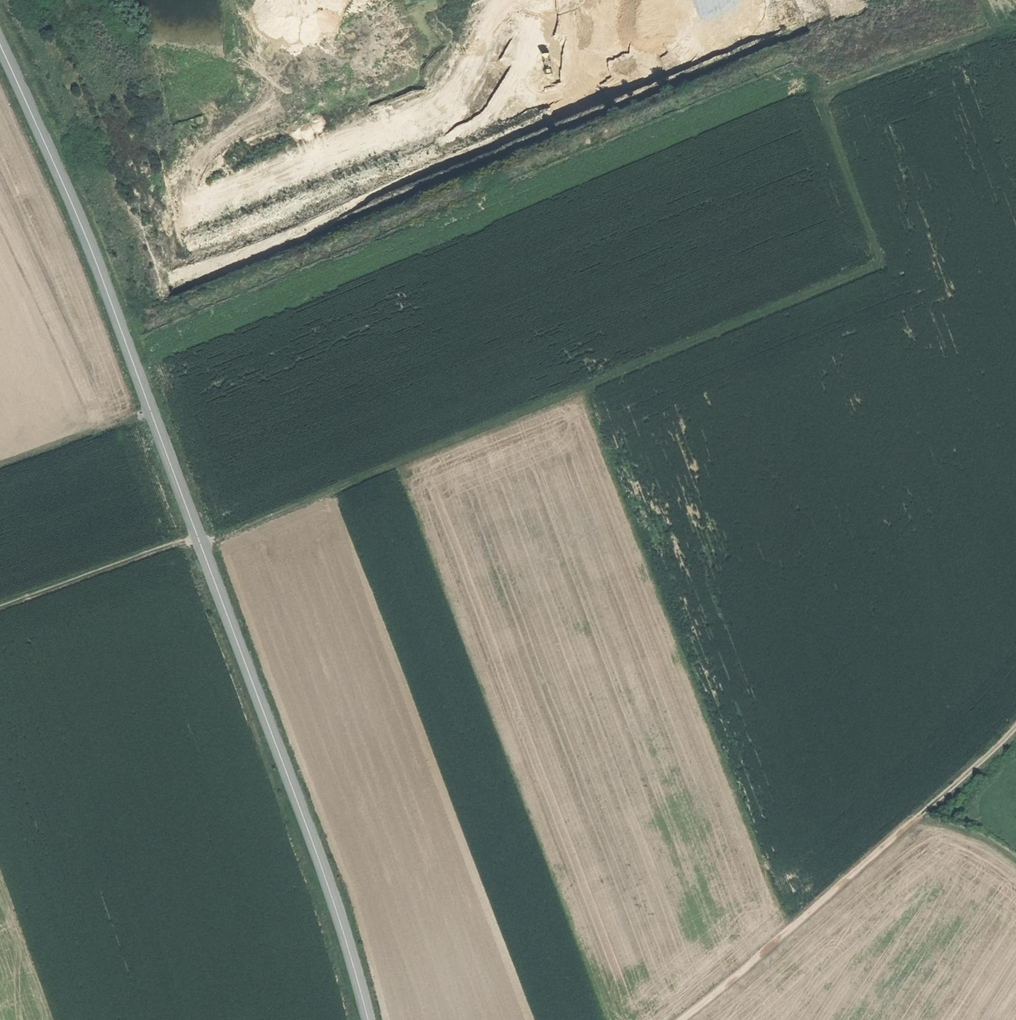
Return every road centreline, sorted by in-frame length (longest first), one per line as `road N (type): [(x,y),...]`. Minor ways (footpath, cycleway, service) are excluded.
road 1 (tertiary): [(368,1019),(313,844),(91,250),(0,44)]
road 2 (track): [(881,268),(201,547)]
road 3 (track): [(1015,629),(818,94)]
road 4 (track): [(682,1019),(918,822),(1015,727)]
road 5 (track): [(0,607),(197,536)]
road 6 (track): [(1015,26),(818,94)]
road 7 (track): [(151,412),(0,467)]

